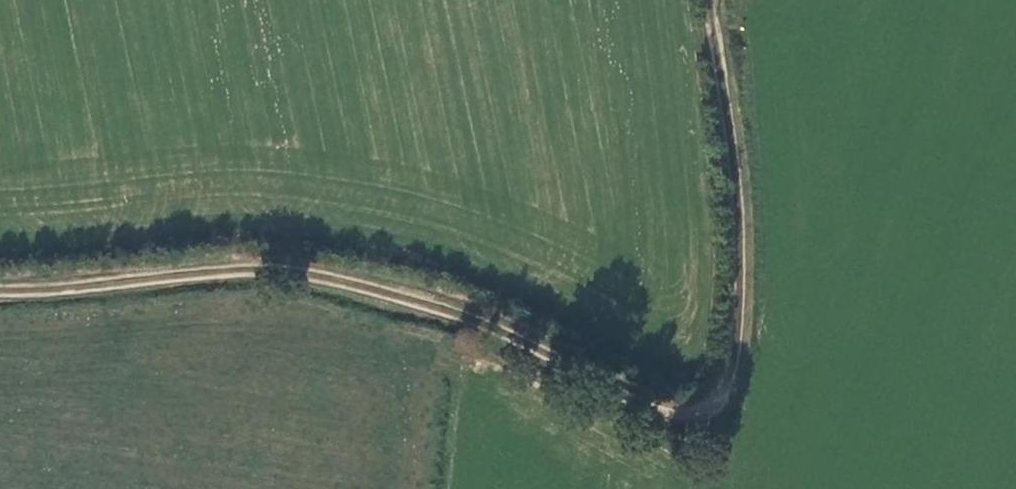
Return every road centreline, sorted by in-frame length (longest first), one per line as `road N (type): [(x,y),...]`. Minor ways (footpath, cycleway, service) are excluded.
road 1 (track): [(0,290),(223,270),(314,275),(469,318),(638,405),(700,412),(724,387),(738,307),(737,170),(714,0)]

